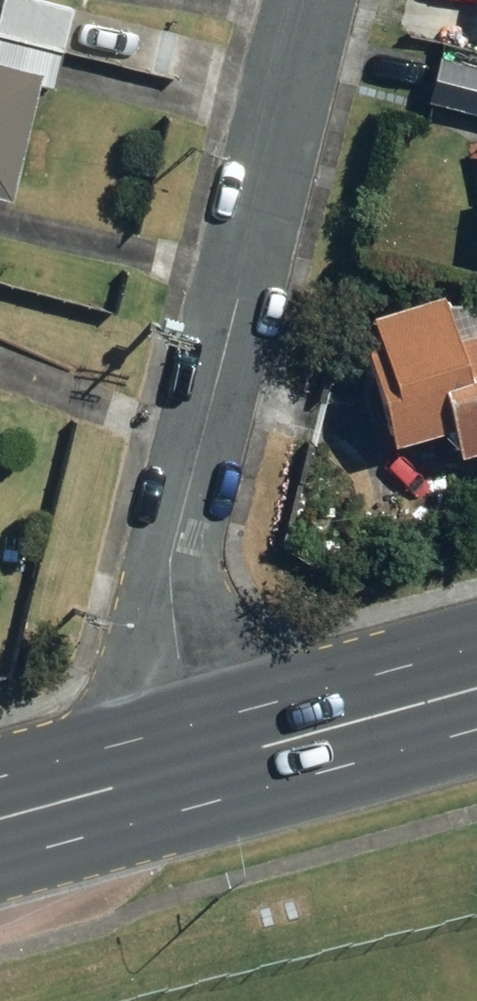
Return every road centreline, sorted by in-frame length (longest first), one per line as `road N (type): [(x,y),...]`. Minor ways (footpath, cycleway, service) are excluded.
road 1 (residential): [(201,763),(169,559),(311,0)]
road 2 (primary): [(476,690),(201,763)]
road 3 (primary): [(201,763),(0,818)]

